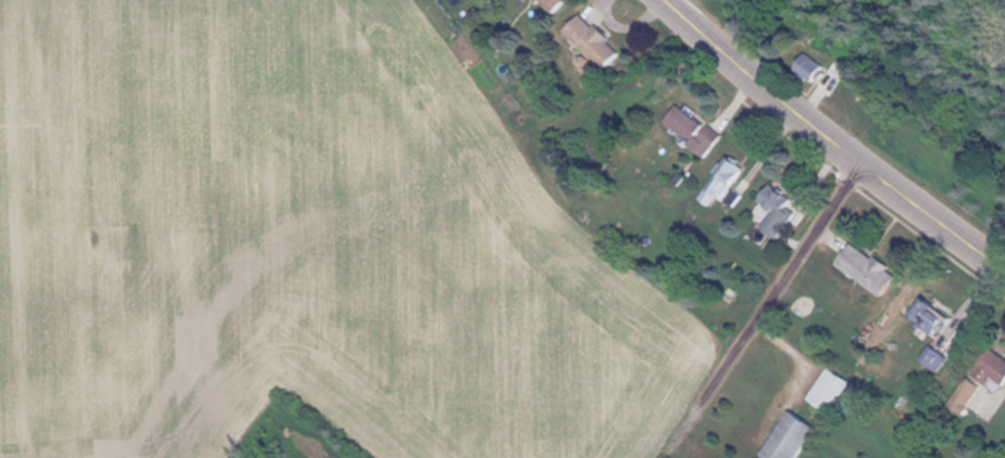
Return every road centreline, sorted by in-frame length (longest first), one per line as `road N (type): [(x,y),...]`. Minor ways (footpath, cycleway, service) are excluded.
road 1 (primary): [(666,0),(1004,263)]
road 2 (residential): [(863,158),(699,407)]

